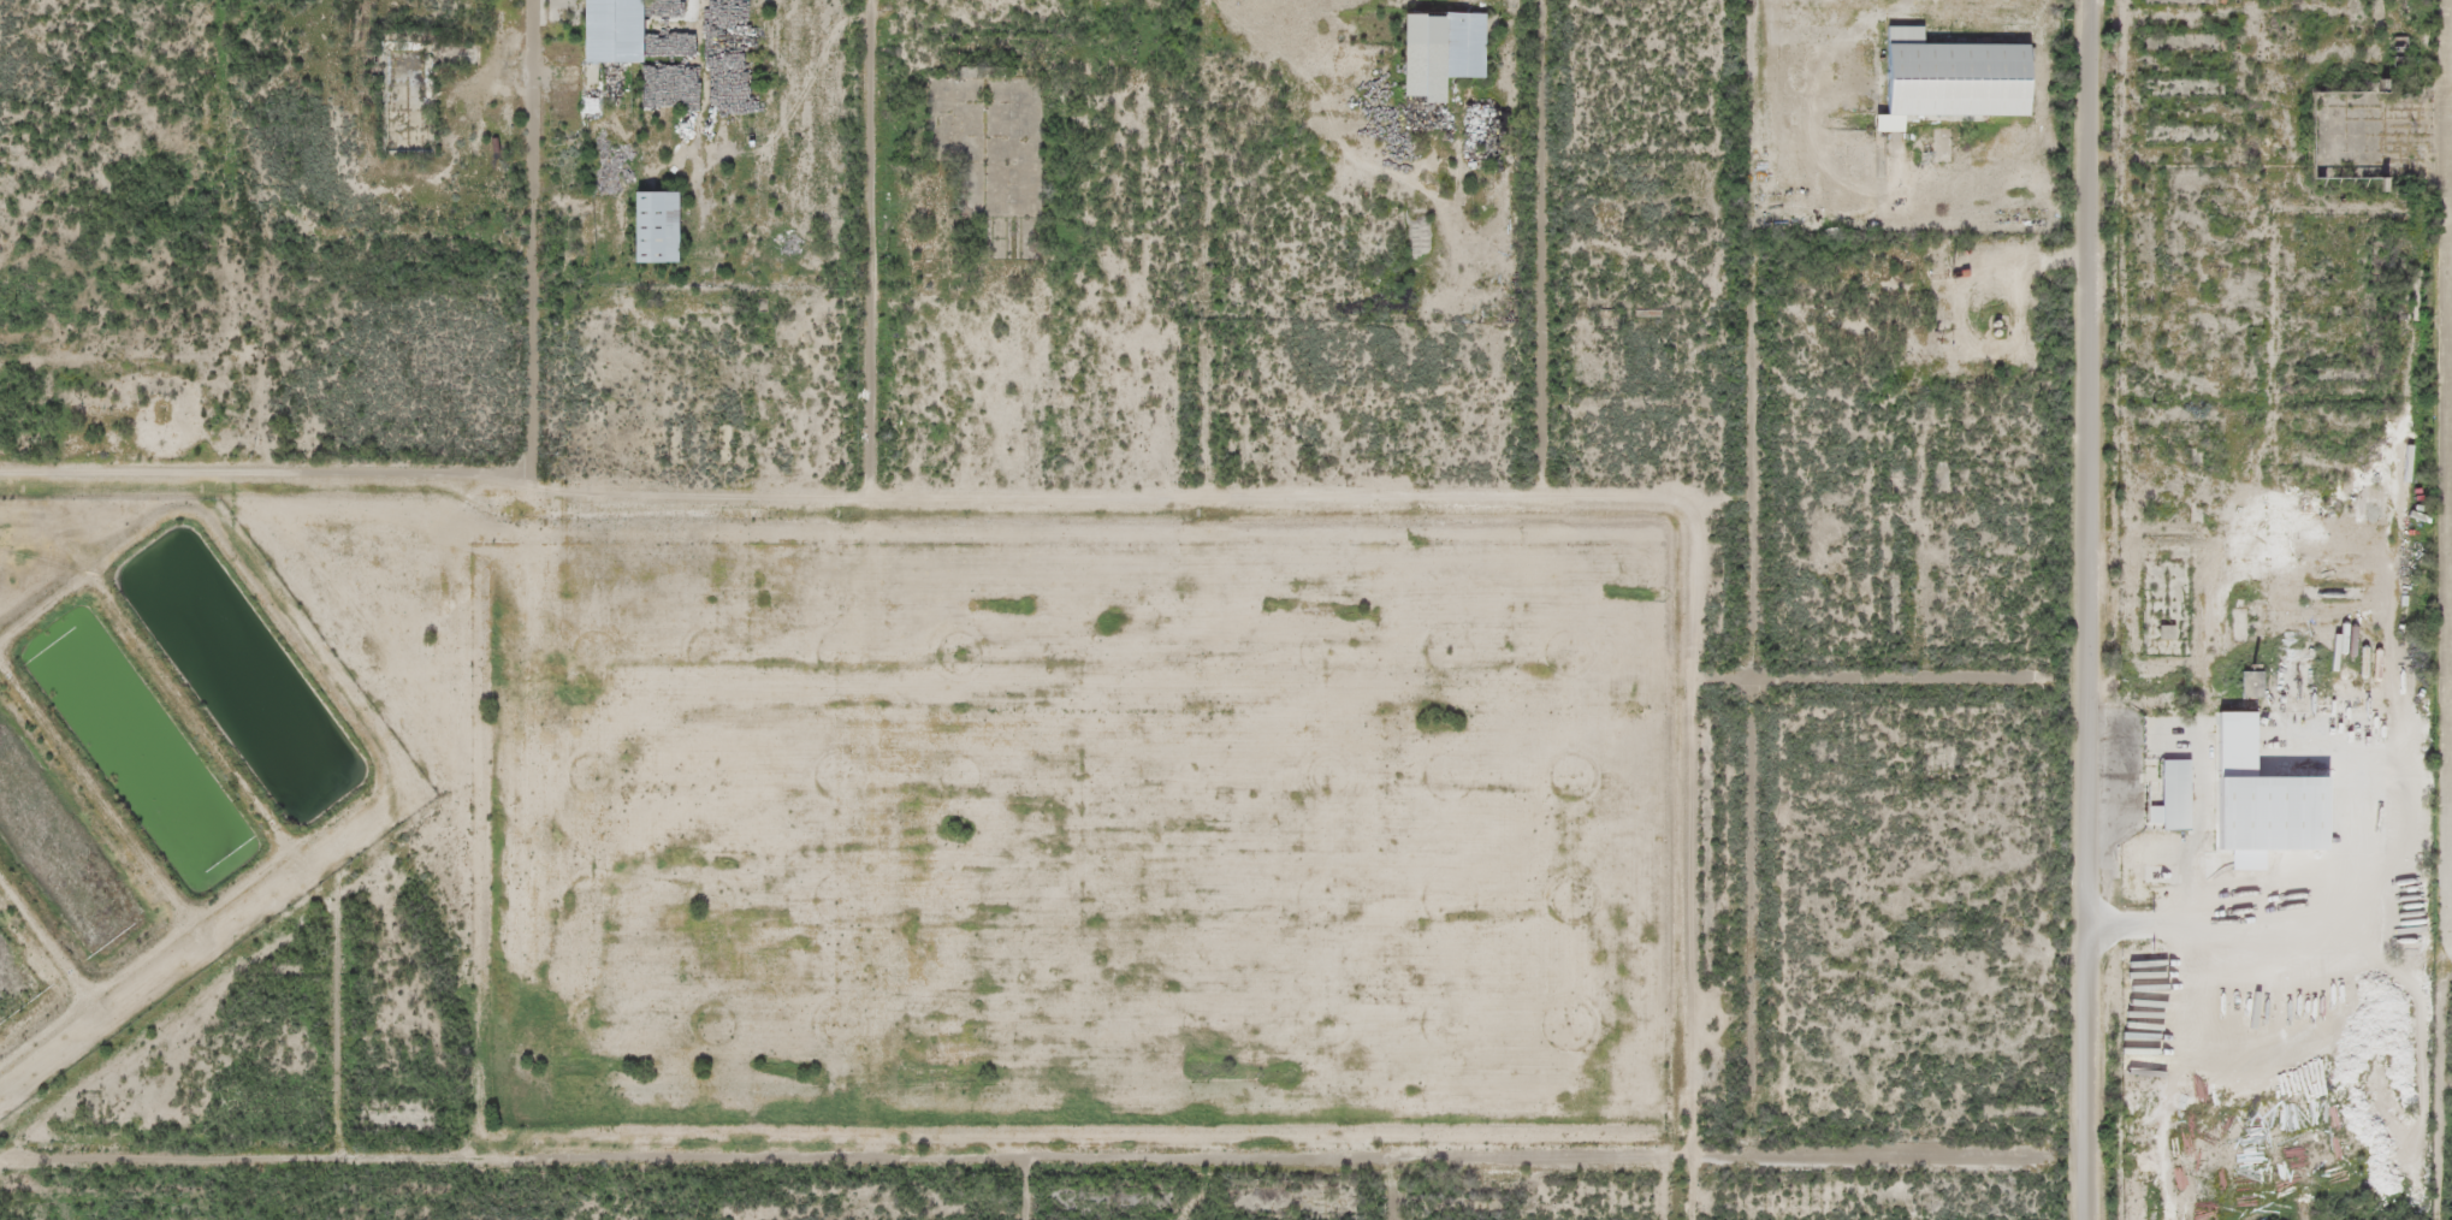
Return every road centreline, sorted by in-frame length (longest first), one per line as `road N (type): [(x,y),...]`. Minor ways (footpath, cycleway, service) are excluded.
road 1 (residential): [(2086,1219),(2090,0)]
road 2 (residential): [(528,474),(0,471)]
road 3 (residential): [(864,0),(863,481)]
road 4 (residential): [(531,474),(537,0)]

